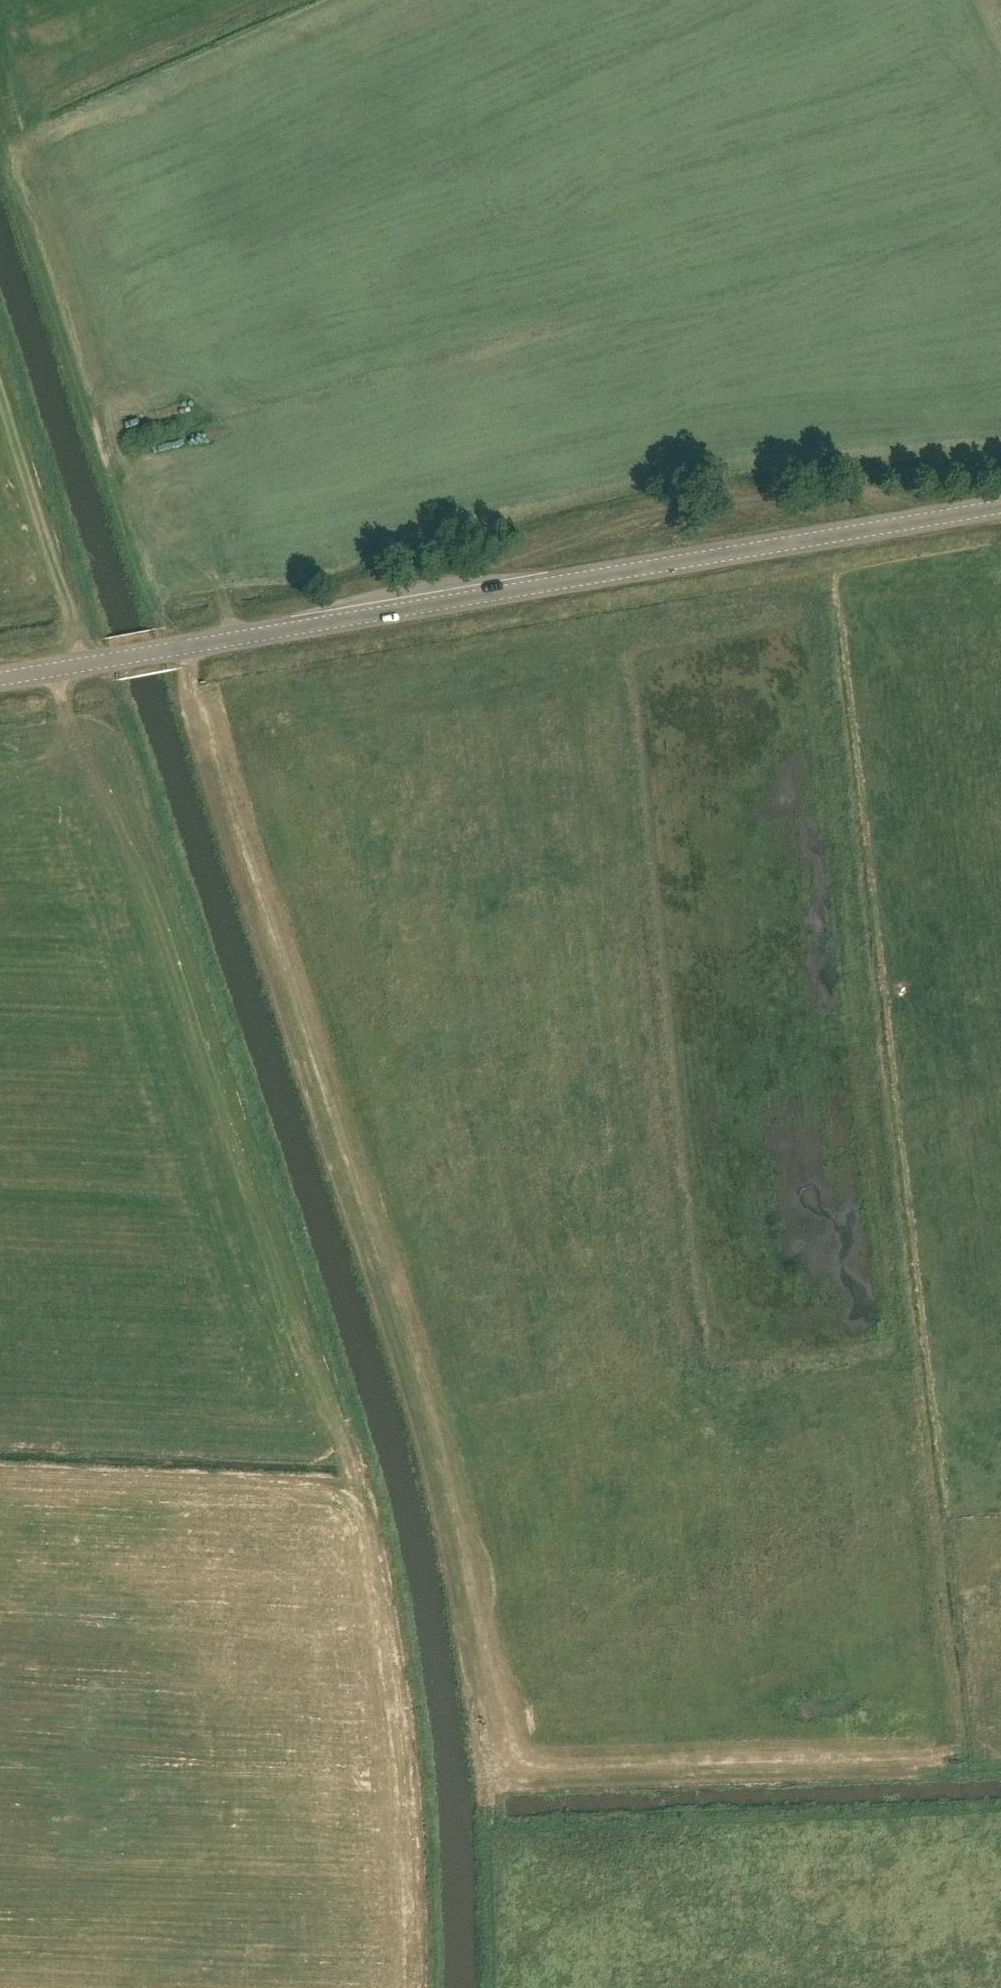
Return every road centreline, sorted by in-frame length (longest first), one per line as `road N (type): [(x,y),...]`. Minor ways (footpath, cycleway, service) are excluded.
road 1 (tertiary): [(0,679),(1000,506)]

